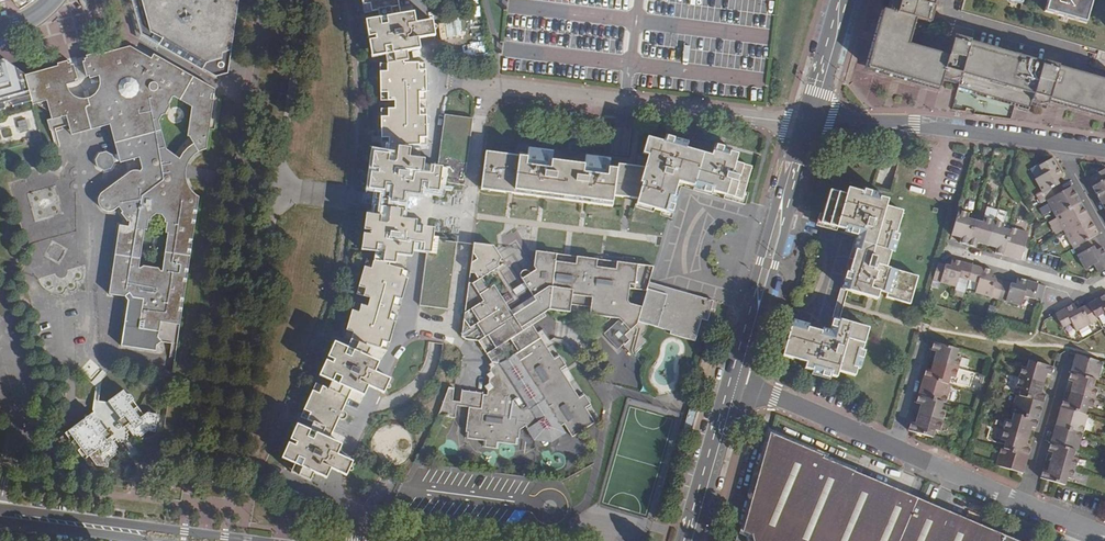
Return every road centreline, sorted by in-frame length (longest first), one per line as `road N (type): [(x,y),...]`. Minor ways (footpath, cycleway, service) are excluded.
road 1 (residential): [(737,384),(1104,536)]
road 2 (residential): [(811,123),(436,79)]
road 3 (residential): [(811,123),(915,123),(1104,147)]
road 4 (tertiary): [(737,384),(811,123)]
road 5 (tertiary): [(260,540),(0,508)]
road 6 (tertiary): [(692,540),(737,384)]
road 7 (tertiary): [(0,522),(147,540)]
road 8 (tertiary): [(811,123),(844,0)]

